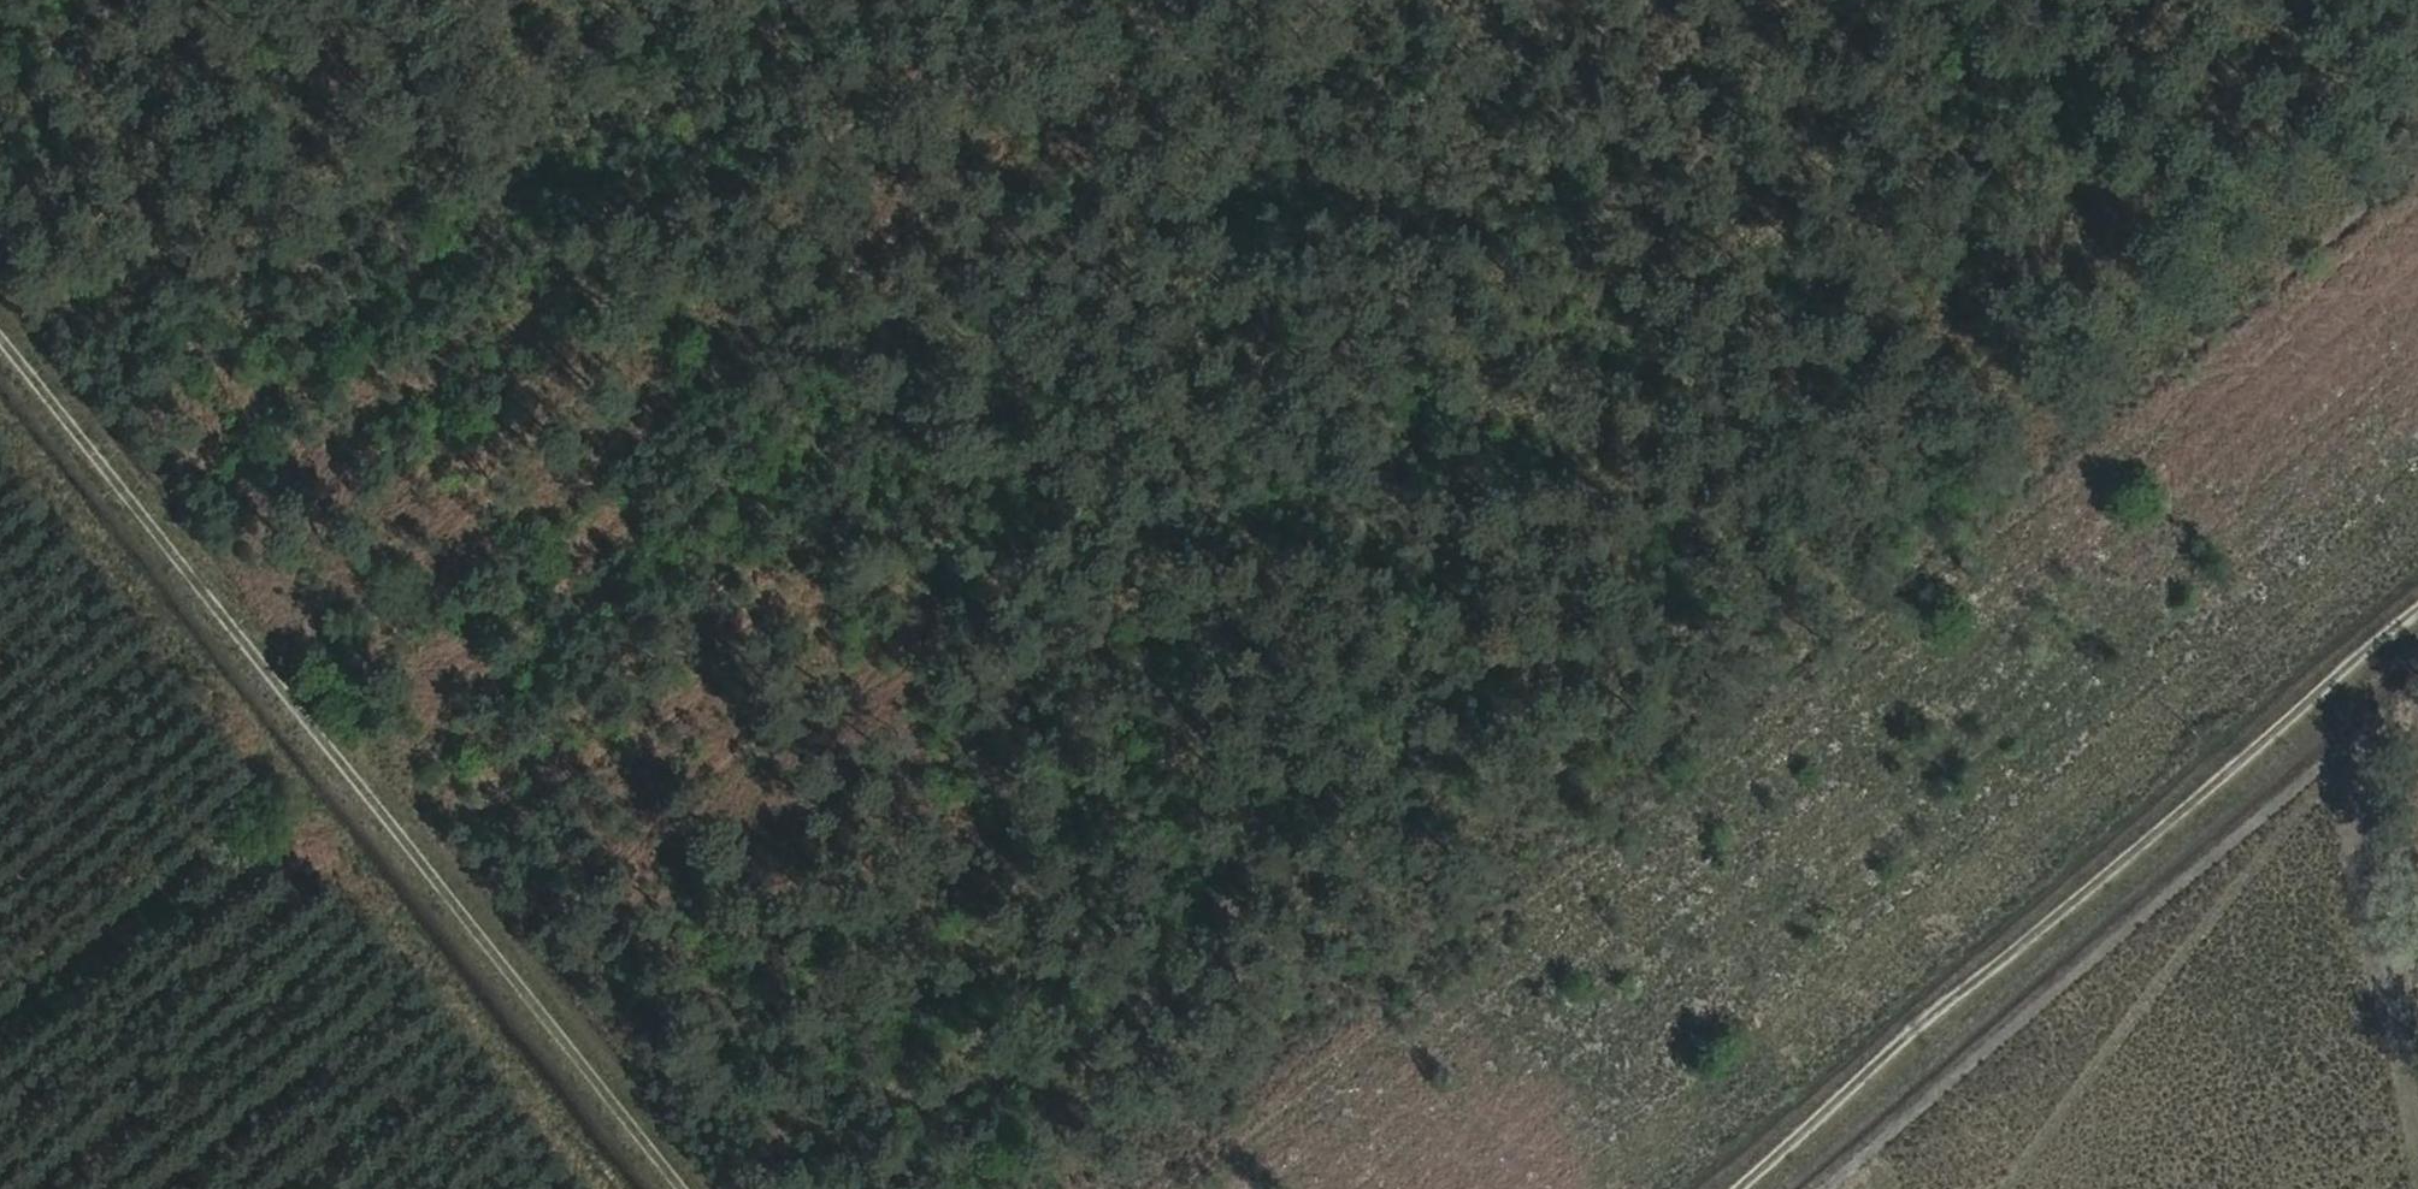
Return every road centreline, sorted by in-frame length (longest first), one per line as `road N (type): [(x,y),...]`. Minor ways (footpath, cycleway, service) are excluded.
road 1 (track): [(692,1188),(0,306)]
road 2 (track): [(1745,1188),(2417,610)]

